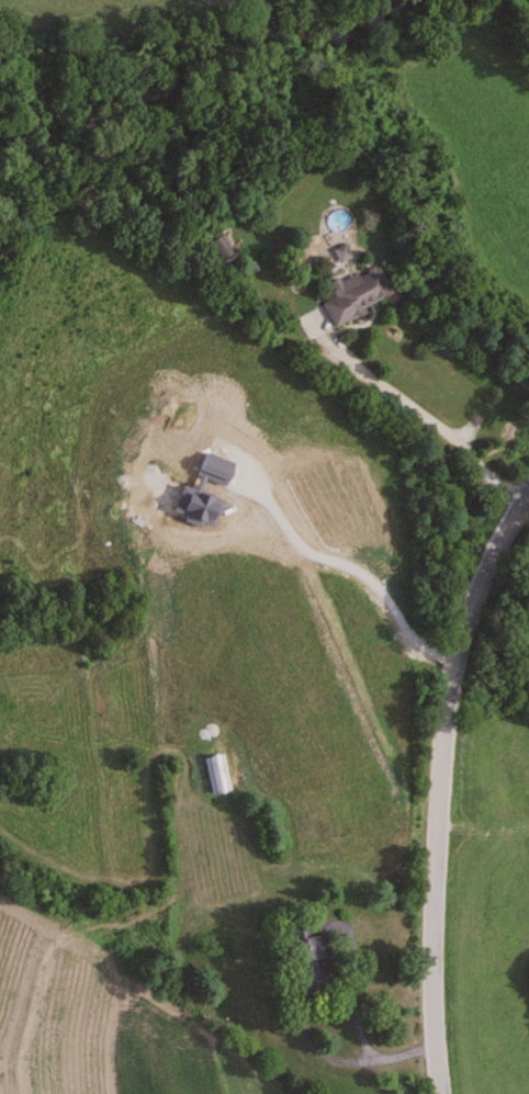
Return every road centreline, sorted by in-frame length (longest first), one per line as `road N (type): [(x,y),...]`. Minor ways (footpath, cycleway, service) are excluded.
road 1 (residential): [(438,1093),(429,1008),(448,678),(480,573),(528,492)]

